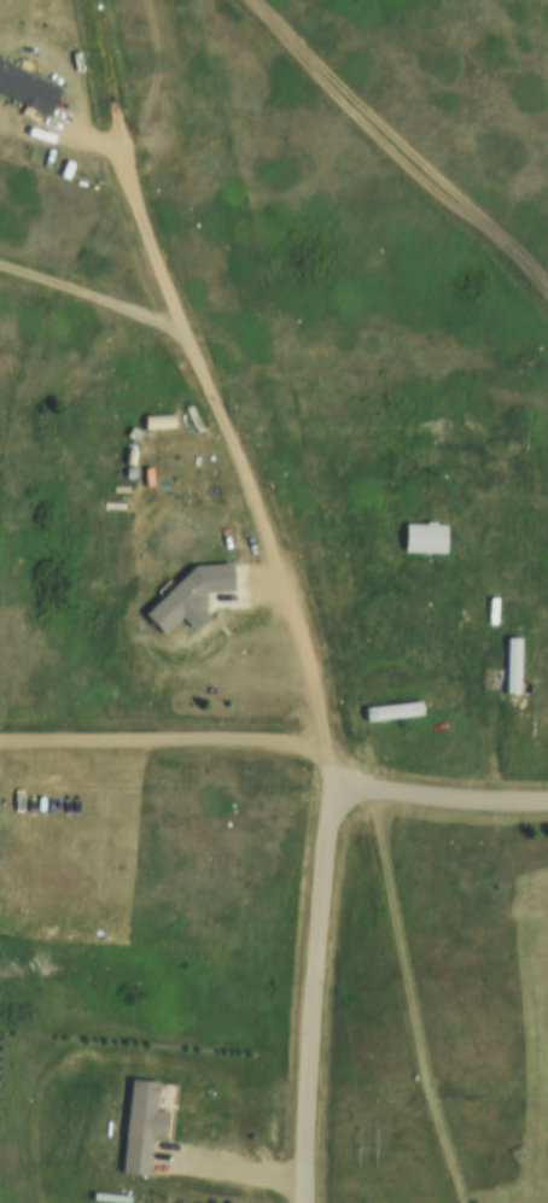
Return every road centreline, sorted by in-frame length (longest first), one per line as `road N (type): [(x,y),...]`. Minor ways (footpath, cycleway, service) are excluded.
road 1 (residential): [(307,1202),(309,1033),(326,874),(345,784),(325,744)]
road 2 (residential): [(345,784),(547,803)]

